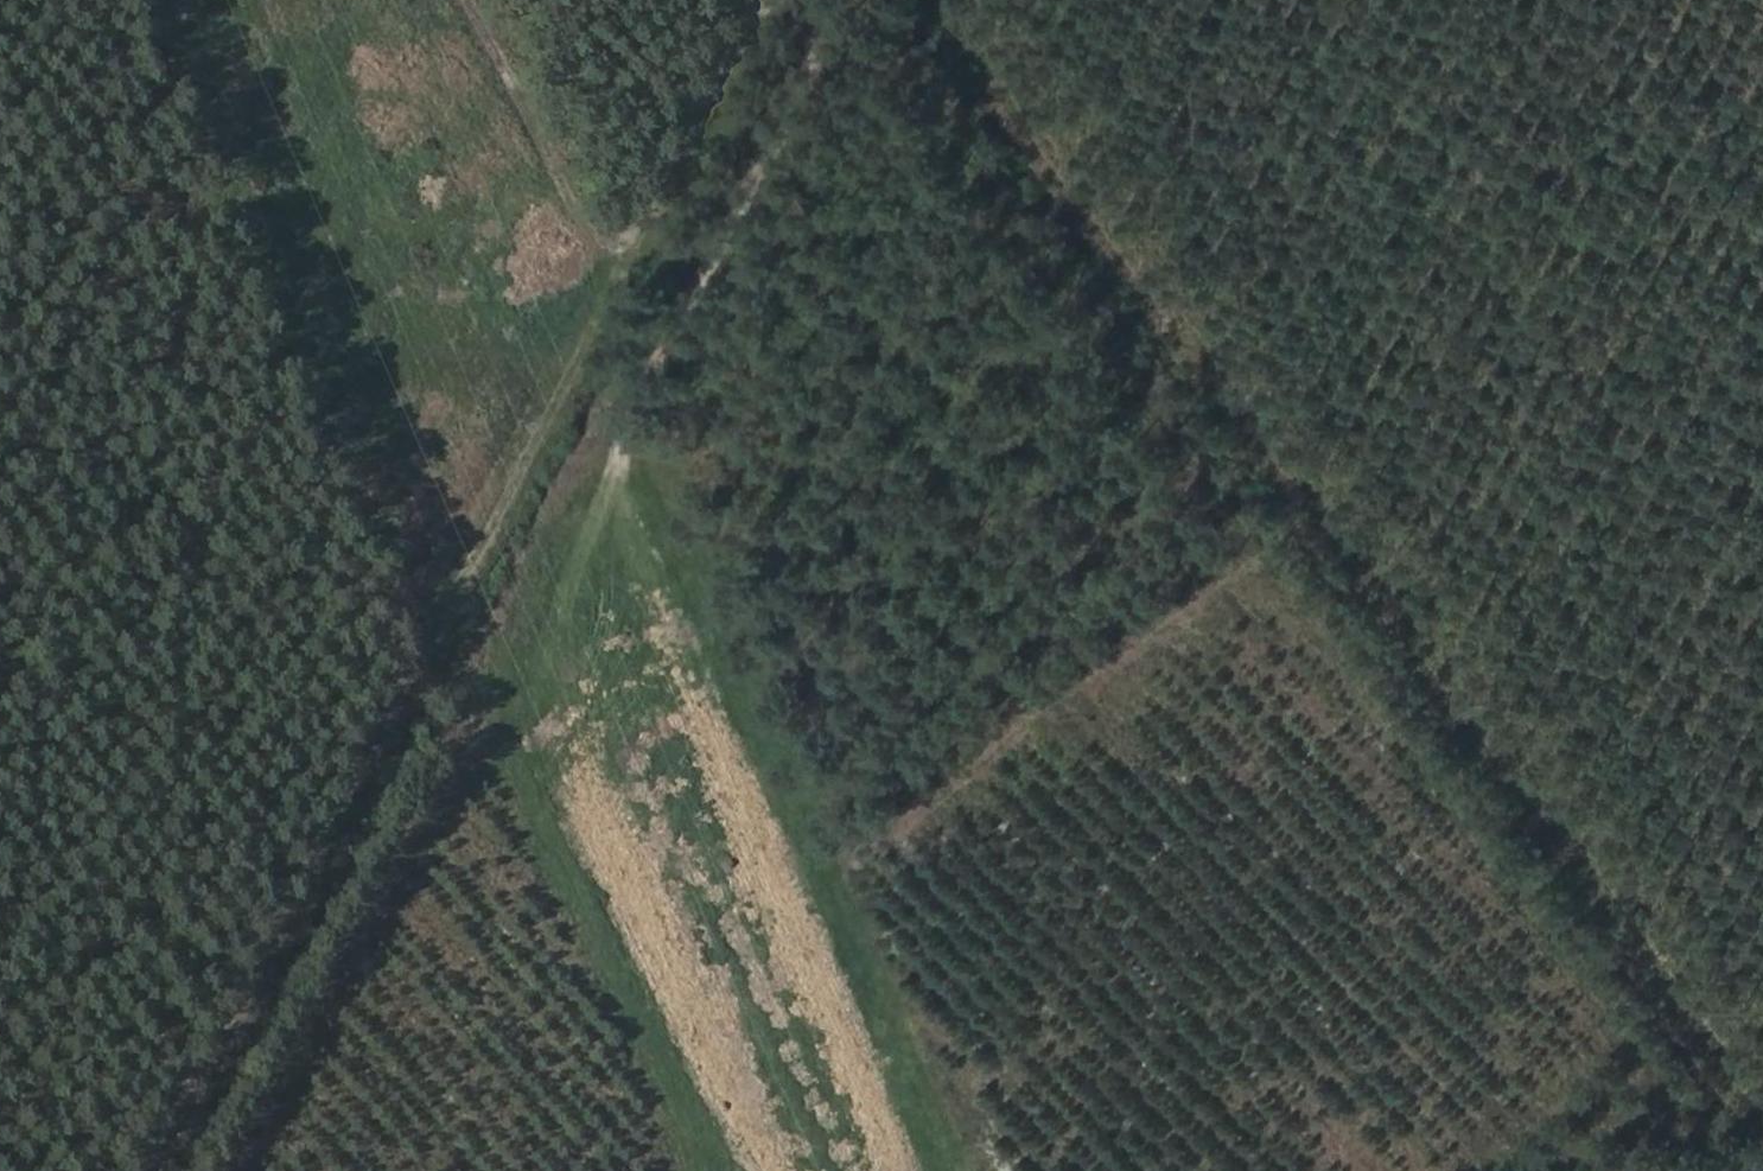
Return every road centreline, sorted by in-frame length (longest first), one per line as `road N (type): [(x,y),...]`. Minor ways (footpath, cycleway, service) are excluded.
road 1 (track): [(167,1170),(785,0)]

